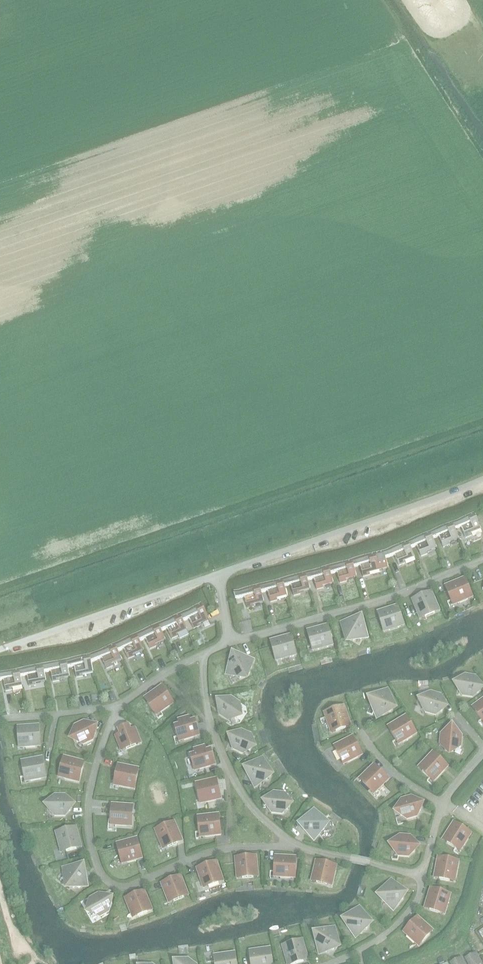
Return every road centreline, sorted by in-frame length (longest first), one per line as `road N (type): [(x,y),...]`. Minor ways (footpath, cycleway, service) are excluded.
road 1 (residential): [(482,478),(0,649)]

